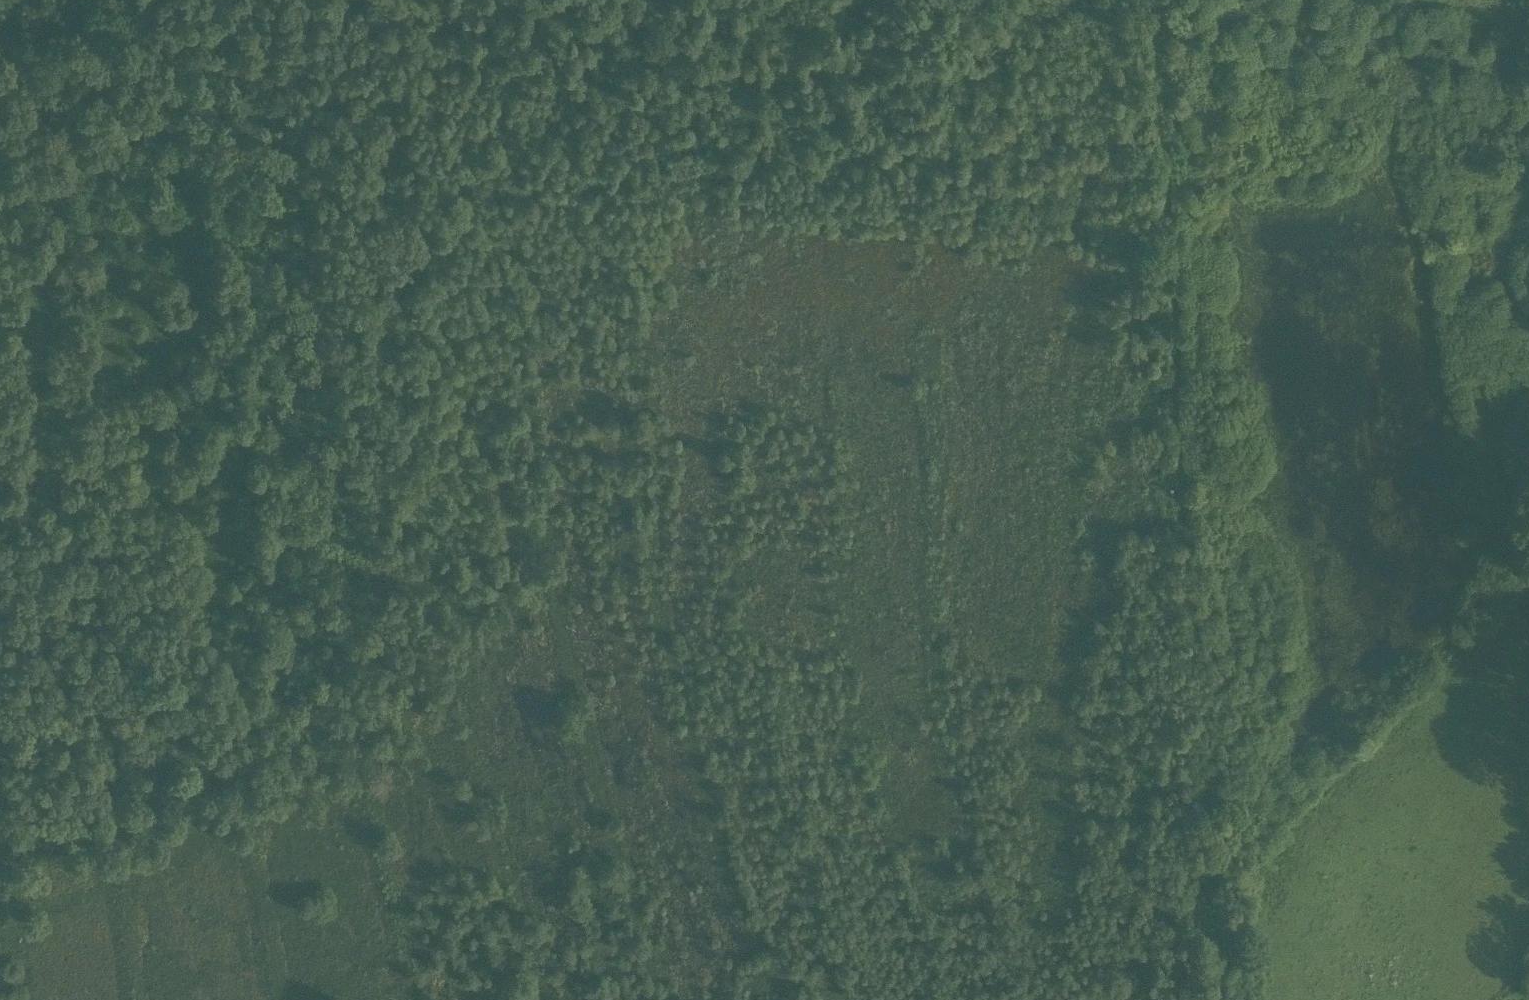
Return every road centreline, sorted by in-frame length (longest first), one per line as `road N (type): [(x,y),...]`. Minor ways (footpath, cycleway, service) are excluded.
road 1 (track): [(1222,999),(1151,0)]

